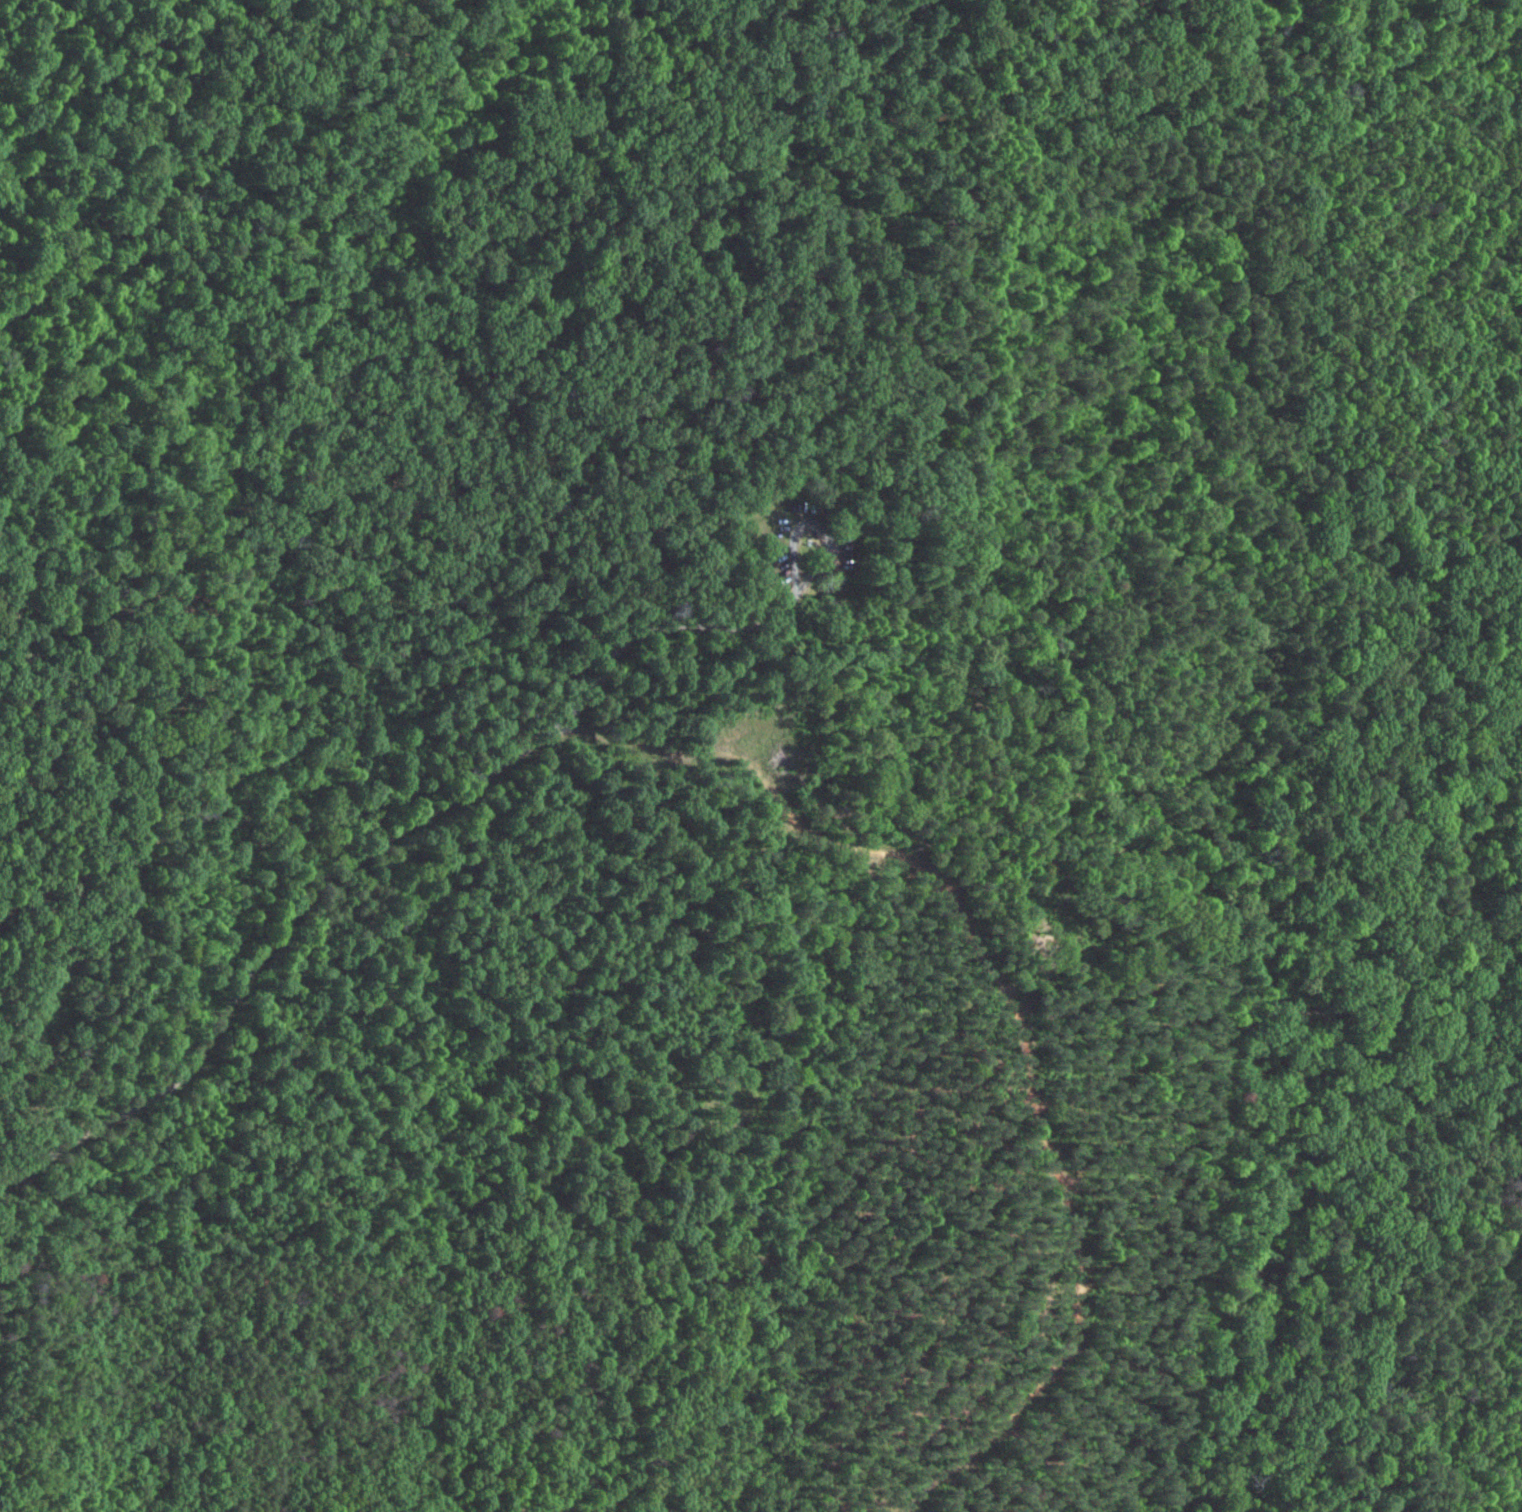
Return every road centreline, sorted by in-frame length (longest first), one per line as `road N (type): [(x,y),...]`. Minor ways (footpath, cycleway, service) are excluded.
road 1 (track): [(0,1186),(174,1082),(315,887),(555,729),(628,638),(662,623),(765,625),(796,593)]
road 2 (track): [(796,593),(827,546),(813,523),(793,541),(796,593)]

